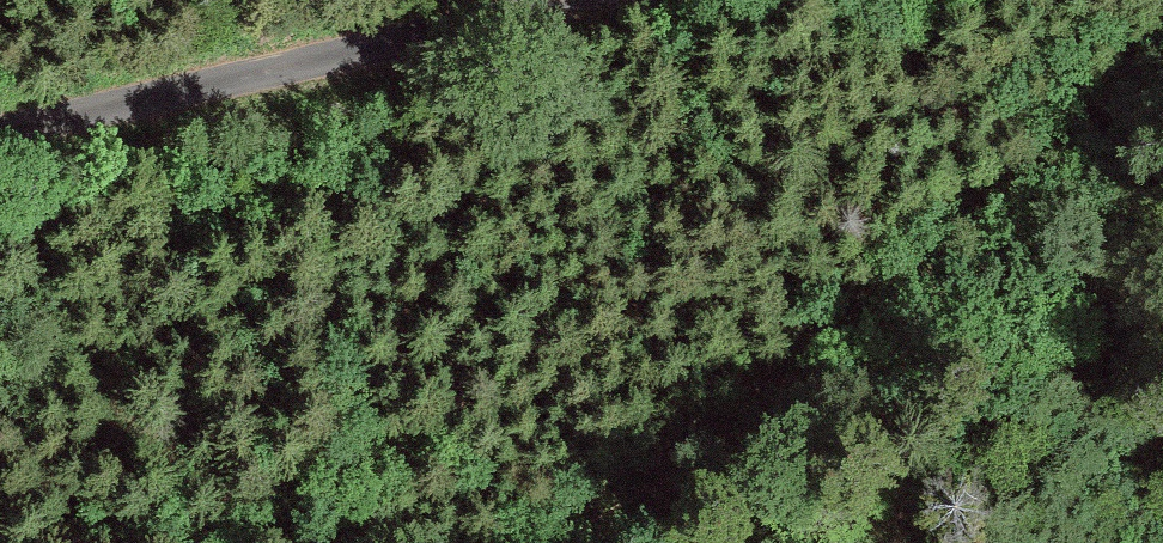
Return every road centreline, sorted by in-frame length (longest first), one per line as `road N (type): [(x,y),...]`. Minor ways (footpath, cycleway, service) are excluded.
road 1 (track): [(1162,54),(1112,113),(730,426),(531,542)]
road 2 (track): [(595,0),(0,146)]

